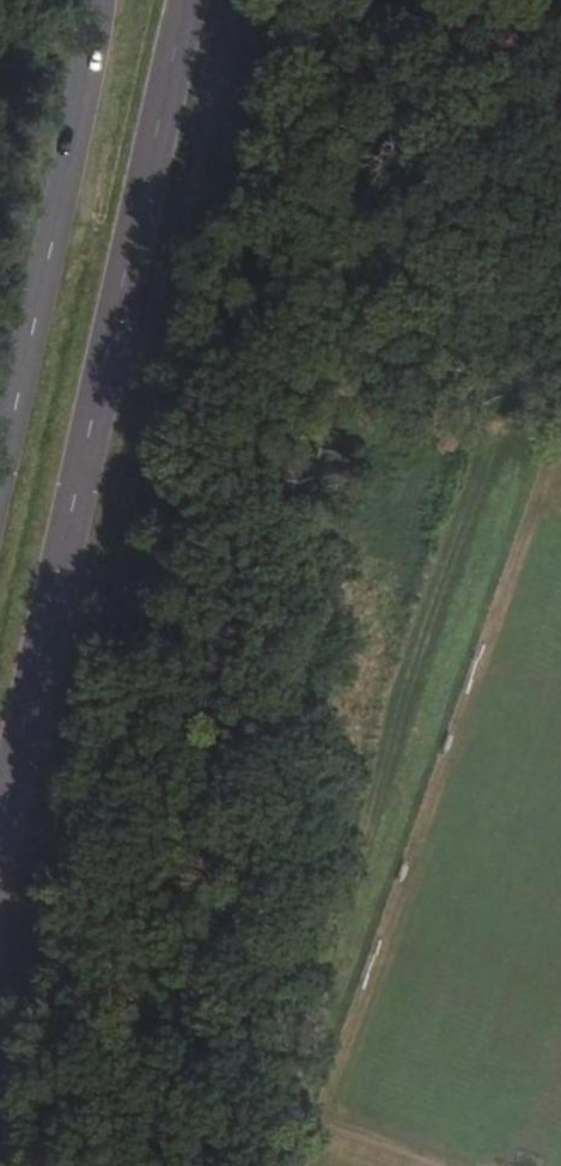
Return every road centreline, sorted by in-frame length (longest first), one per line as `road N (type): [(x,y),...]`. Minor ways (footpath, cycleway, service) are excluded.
road 1 (primary): [(0,861),(190,0)]
road 2 (primary): [(98,0),(0,470)]

